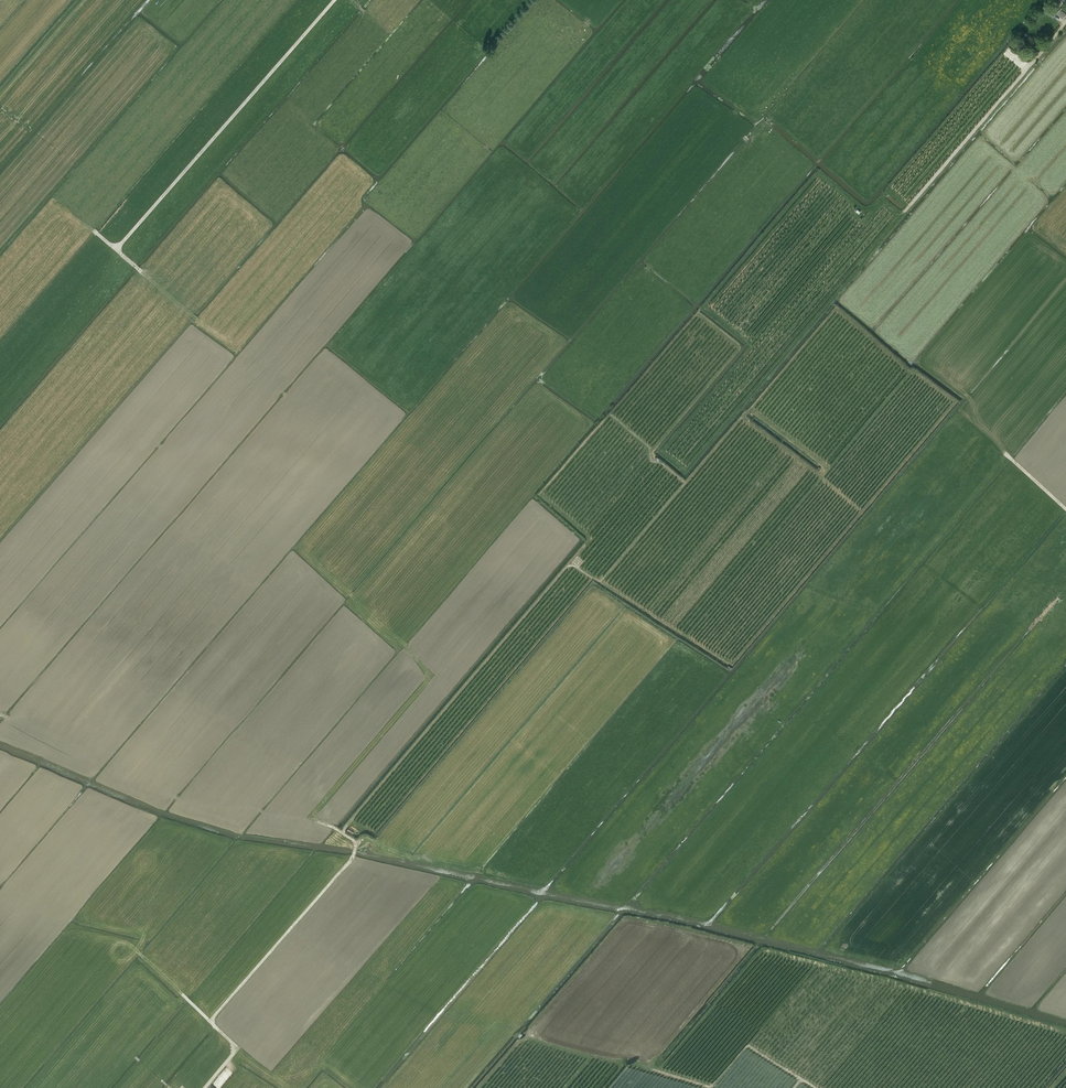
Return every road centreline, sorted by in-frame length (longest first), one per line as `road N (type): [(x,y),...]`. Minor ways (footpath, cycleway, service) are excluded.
road 1 (track): [(95,227),(119,246),(334,0)]
road 2 (track): [(204,1087),(237,1049),(210,1021),(351,855),(355,839),(335,824)]
road 3 (track): [(971,392),(1010,452),(1065,504)]

